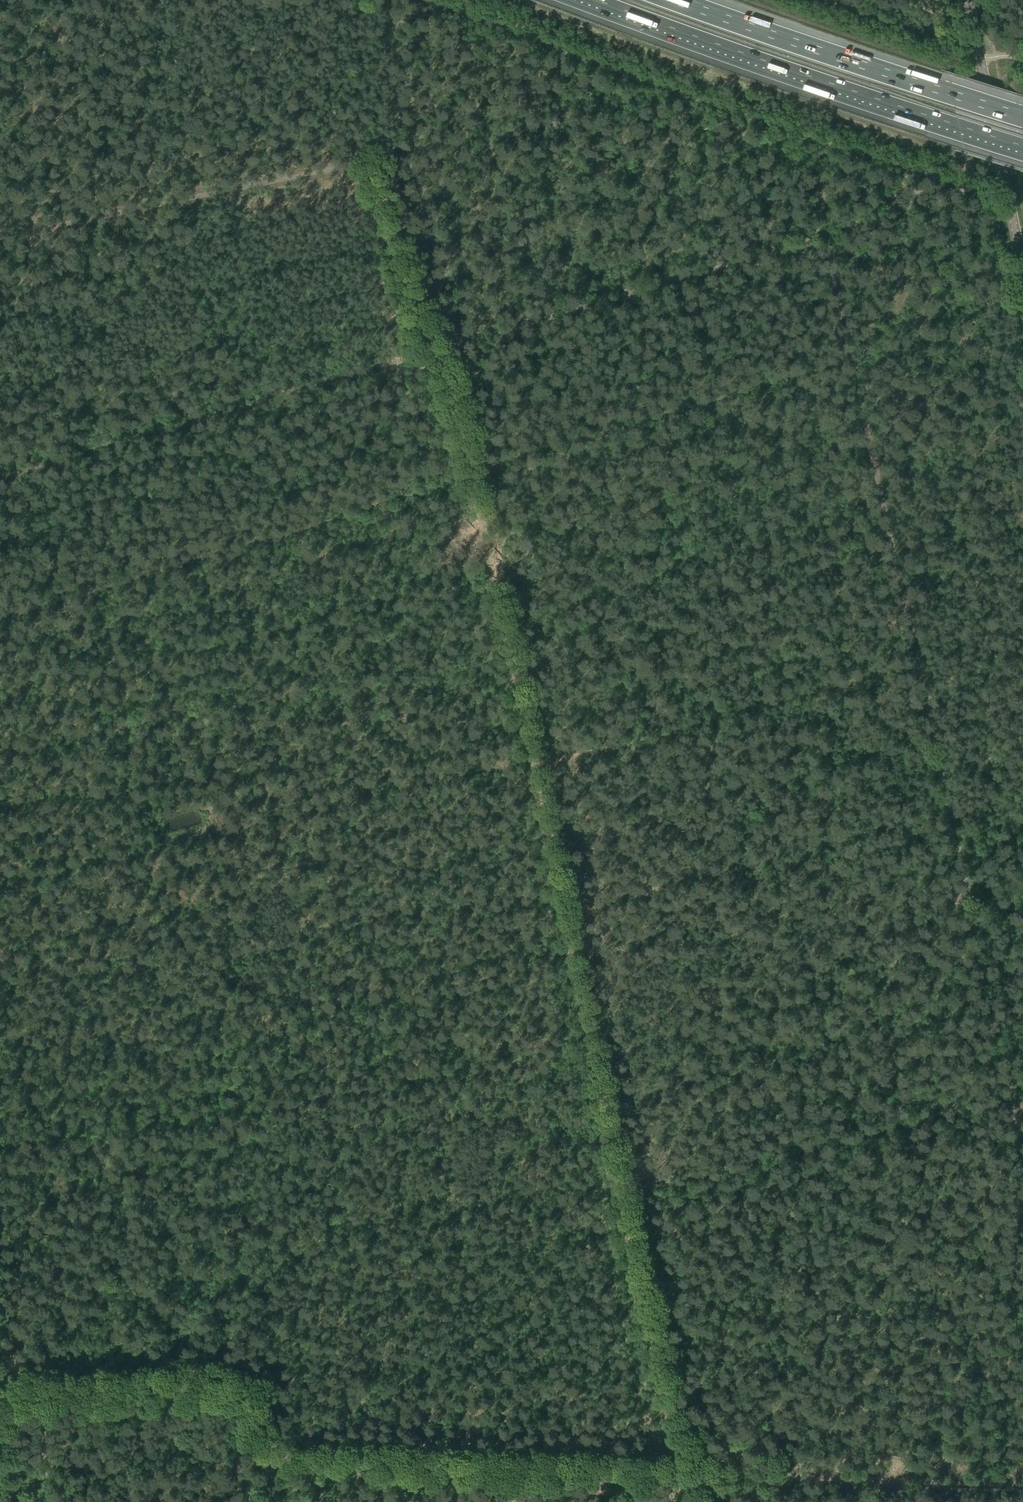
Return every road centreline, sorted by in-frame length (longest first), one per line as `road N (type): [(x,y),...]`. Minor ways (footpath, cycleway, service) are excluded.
road 1 (track): [(1022,1484),(298,1458),(277,1453),(244,1400),(214,1382),(0,1393)]
road 2 (track): [(1022,1167),(822,225)]
road 3 (motorway): [(586,0),(1022,150)]
road 4 (track): [(822,225),(752,259),(434,350)]
road 5 (motorway): [(1022,117),(676,0)]
road 6 (secondary): [(1022,268),(968,0)]
road 7 (track): [(822,225),(850,204),(985,187)]

